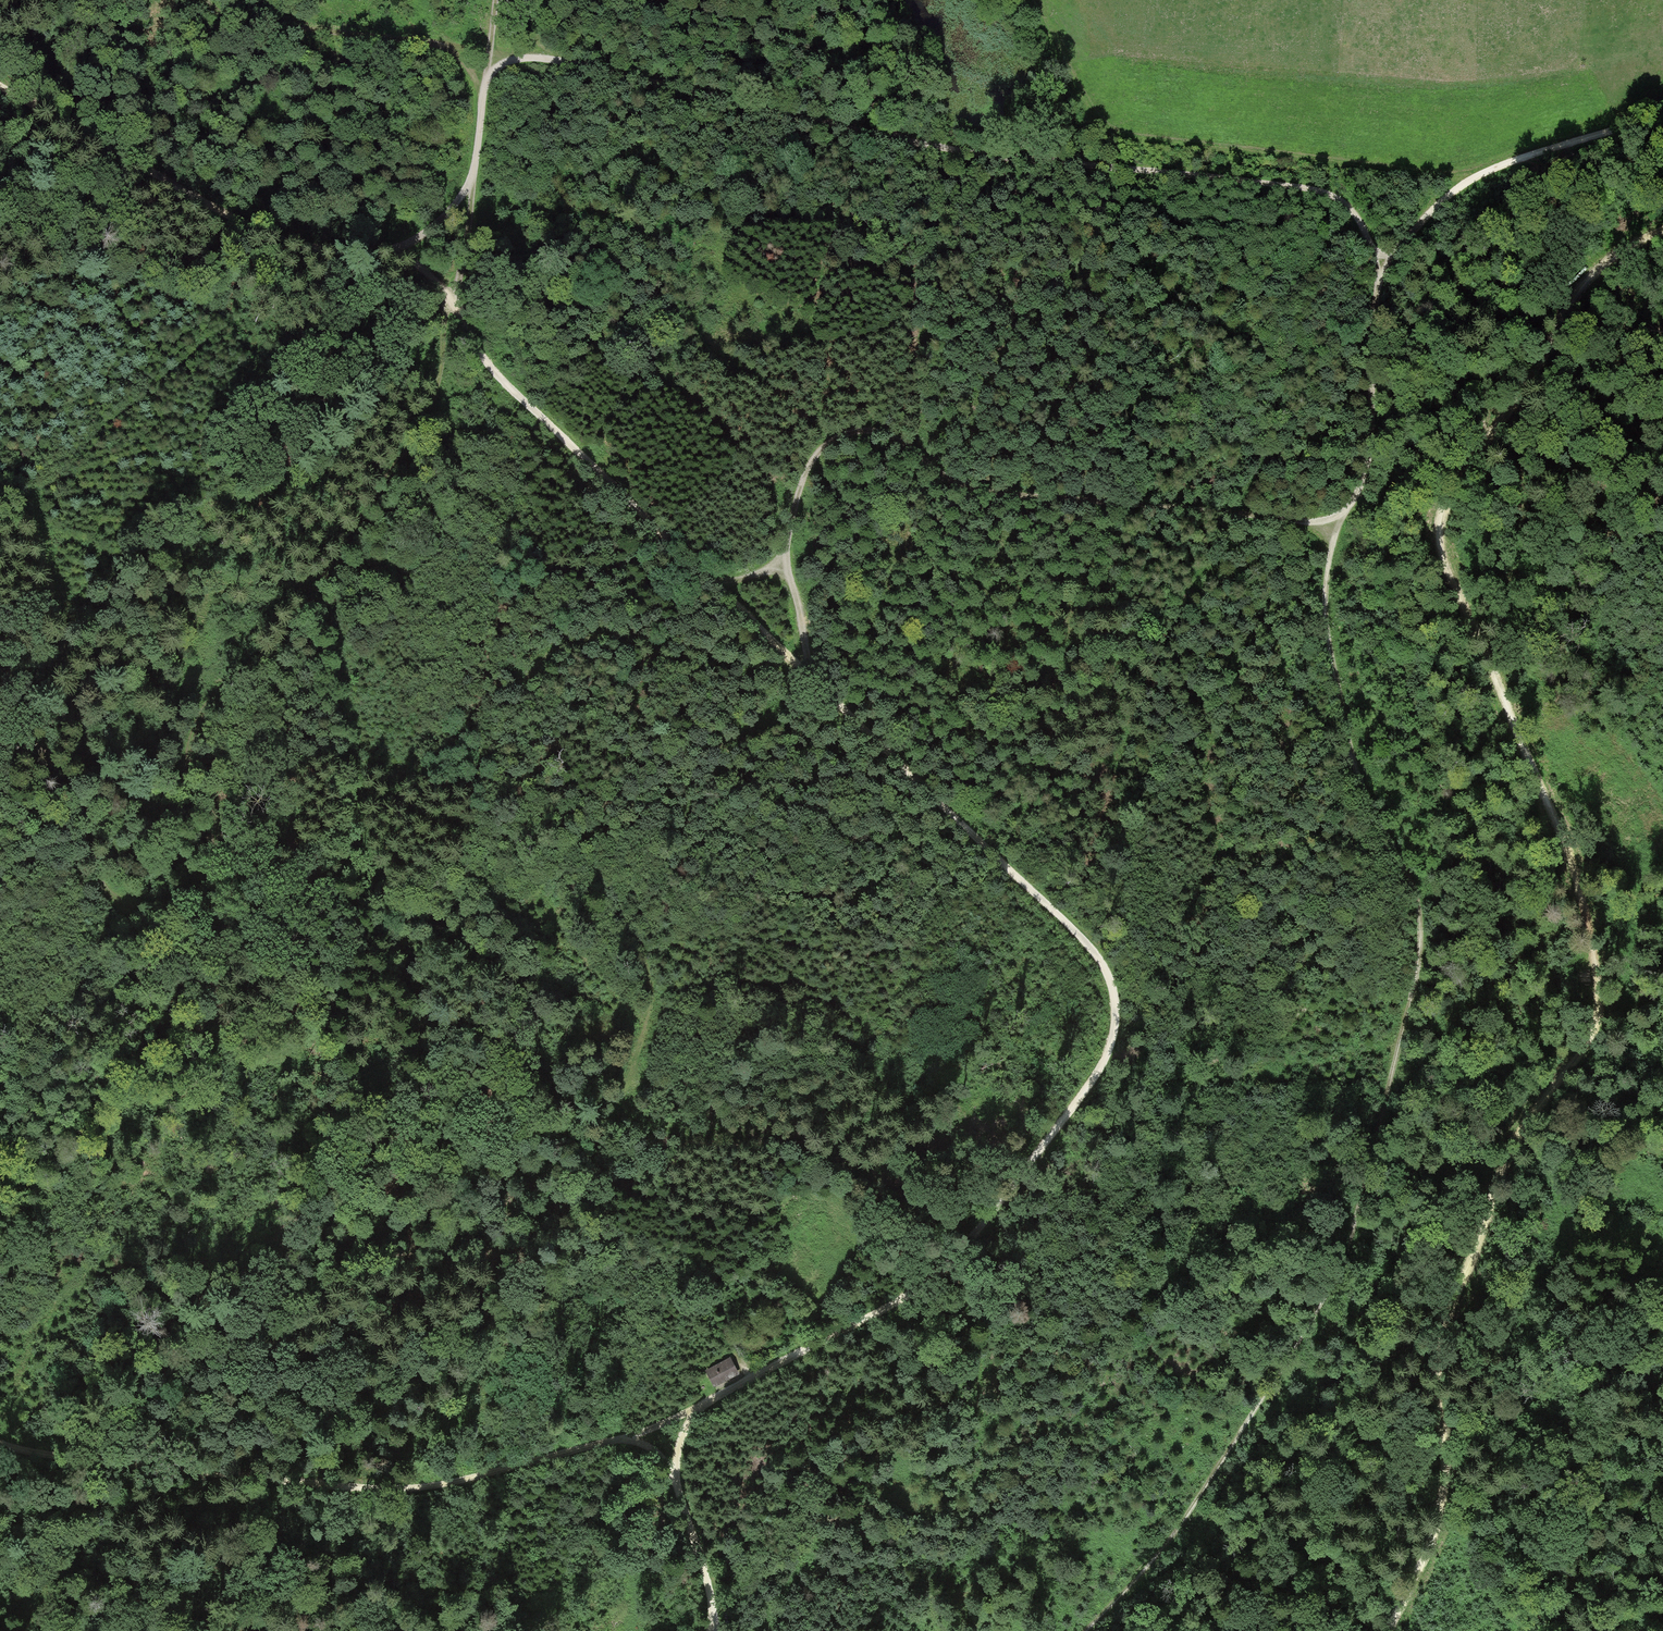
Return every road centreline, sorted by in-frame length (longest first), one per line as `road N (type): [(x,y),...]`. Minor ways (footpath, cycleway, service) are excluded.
road 1 (track): [(1086,1630),(1165,1548),(1340,1266),(1415,982),(1417,898),(1362,784),(1326,622),(1333,547),(1367,463),(1378,282),(1364,241),(1350,210),(1294,186),(931,144),(809,118),(673,73),(488,48)]
road 2 (track): [(691,1409),(882,1311),(924,1284),(979,1232),(1102,1067),(1114,1034),(1114,997),(1090,944),(487,363),(445,292)]
road 3 (track): [(1662,231),(1587,281),(1441,518),(1441,558),(1541,786),(1601,968),(1589,1031),(1506,1164),(1437,1352),(1446,1488),(1433,1539),(1387,1630)]
road 4 (track): [(0,495),(33,530),(41,551),(63,644),(92,863),(117,904),(157,912),(199,899),(210,858),(190,778),(189,745),(201,713),(309,604),(439,394)]
road 5 (track): [(786,557),(813,678),(631,633),(581,638),(538,662),(520,697),(514,736),(532,778),(624,921),(648,973),(649,1014),(601,1129)]
road 6 (track): [(1346,514),(1317,522),(980,492),(878,433),(858,432),(813,457),(786,557),(759,575),(713,582)]
road 7 (track): [(0,1435),(77,1459),(191,1476),(425,1488),(627,1436),(691,1409)]
road 8 (track): [(445,292),(391,253),(253,232),(0,90)]
road 9 (track): [(1378,282),(1423,217),(1491,170),(1662,120)]
road 10 (track): [(199,0),(242,21),(488,48)]
road 11 (track): [(878,433),(800,324),(697,248)]
road 12 (track): [(445,292),(471,183),(488,48)]
road 13 (track): [(308,1484),(158,1630)]
road 14 (track): [(712,1630),(671,1472)]

